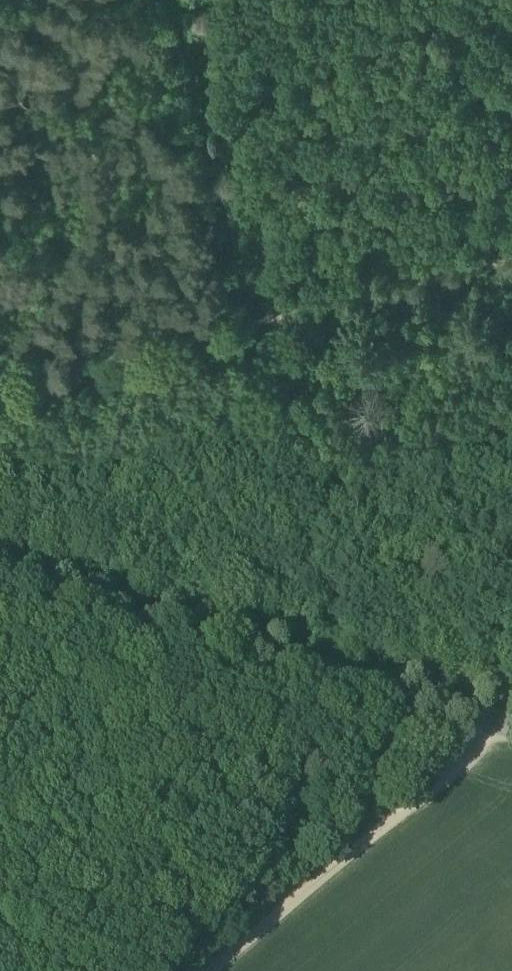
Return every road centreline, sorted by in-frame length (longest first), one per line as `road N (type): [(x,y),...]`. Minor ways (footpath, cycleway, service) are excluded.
road 1 (track): [(323,677),(329,649),(181,0)]
road 2 (tertiary): [(511,727),(0,593)]
road 3 (track): [(511,243),(0,375)]
road 4 (track): [(201,970),(504,725)]

